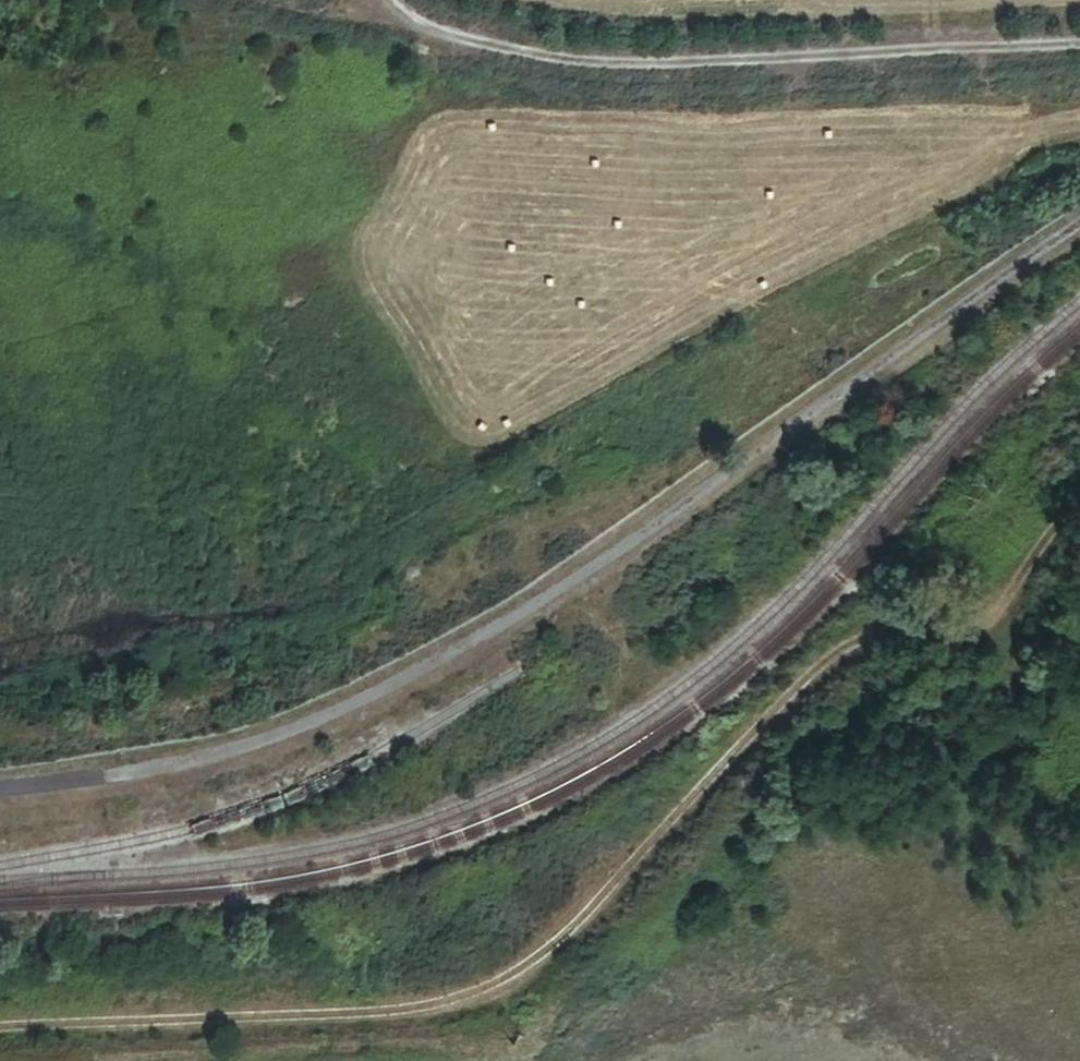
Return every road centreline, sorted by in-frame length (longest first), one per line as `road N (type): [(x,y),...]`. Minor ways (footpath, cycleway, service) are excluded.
road 1 (track): [(0,1034),(377,1015),(464,998),(532,962),(834,659),(871,642),(932,643),(991,627),(1079,514)]
road 2 (track): [(1079,40),(677,62),(567,60),(452,34),(403,0)]
road 3 (track): [(452,34),(257,0)]

